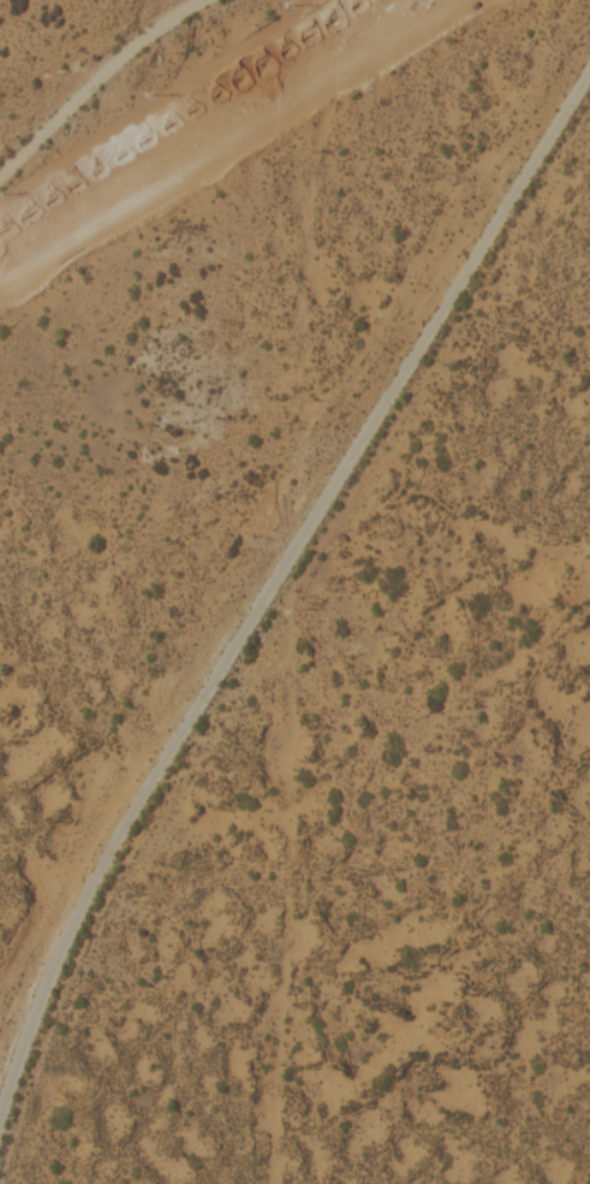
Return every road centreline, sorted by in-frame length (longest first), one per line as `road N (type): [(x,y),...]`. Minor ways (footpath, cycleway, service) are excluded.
road 1 (residential): [(589,62),(130,813),(22,1028),(0,1099)]
road 2 (residential): [(0,173),(147,29),(201,0)]

